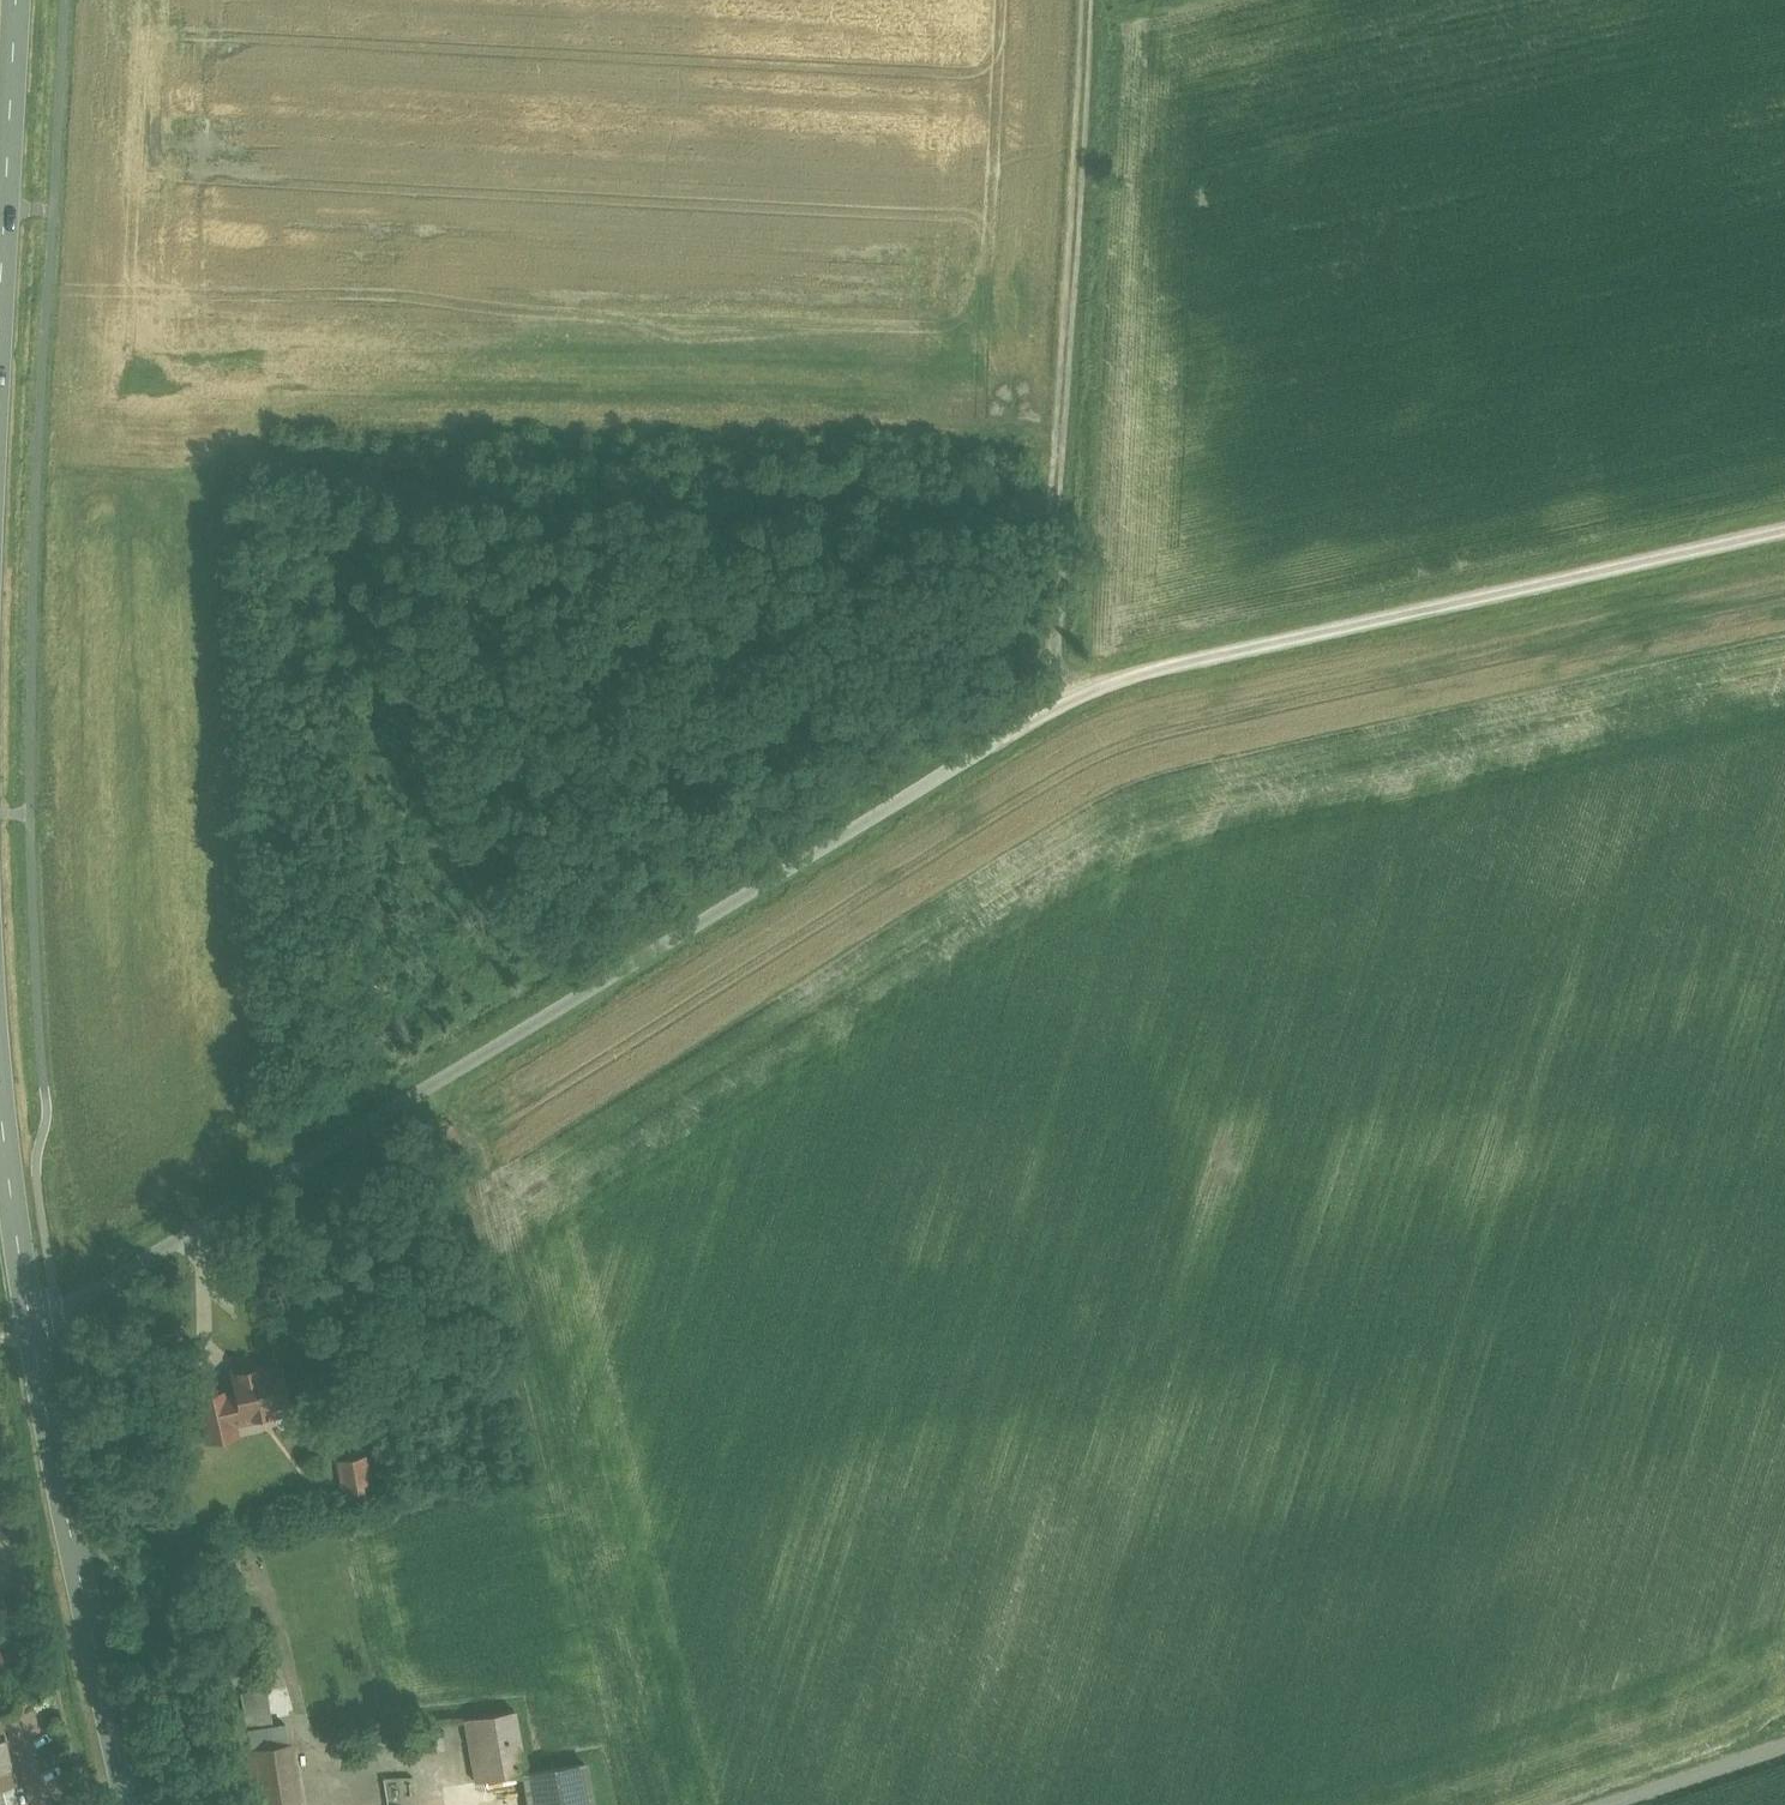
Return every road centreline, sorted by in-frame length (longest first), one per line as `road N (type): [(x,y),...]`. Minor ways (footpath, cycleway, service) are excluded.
road 1 (unclassified): [(29,1329),(1066,700),(1142,676),(1784,532)]
road 2 (track): [(1066,700),(1093,0)]
road 3 (tertiary): [(29,1329),(129,1804)]
road 4 (tertiary): [(15,0),(0,288)]
road 5 (tertiary): [(0,1113),(29,1329)]
road 6 (unclassified): [(1784,1747),(1615,1804)]

